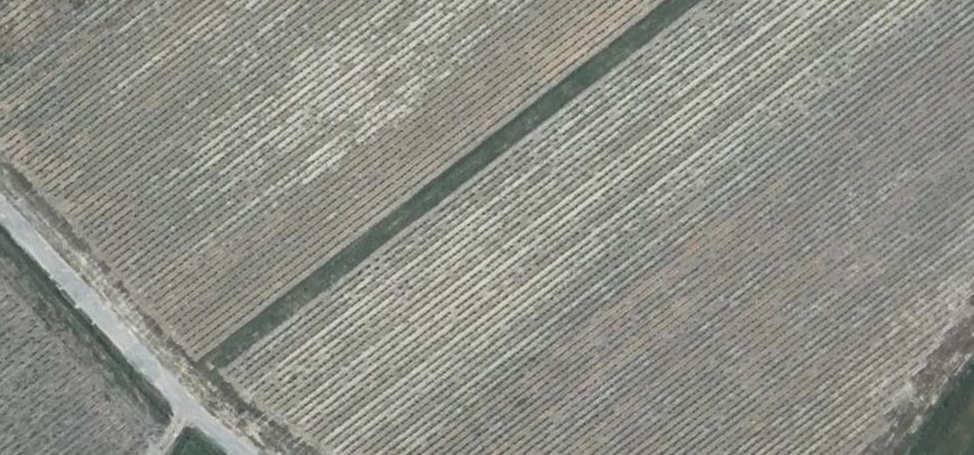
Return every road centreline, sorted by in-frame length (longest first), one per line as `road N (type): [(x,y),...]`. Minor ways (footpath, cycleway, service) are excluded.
road 1 (track): [(250,454),(191,413),(0,212)]
road 2 (track): [(899,454),(973,352)]

